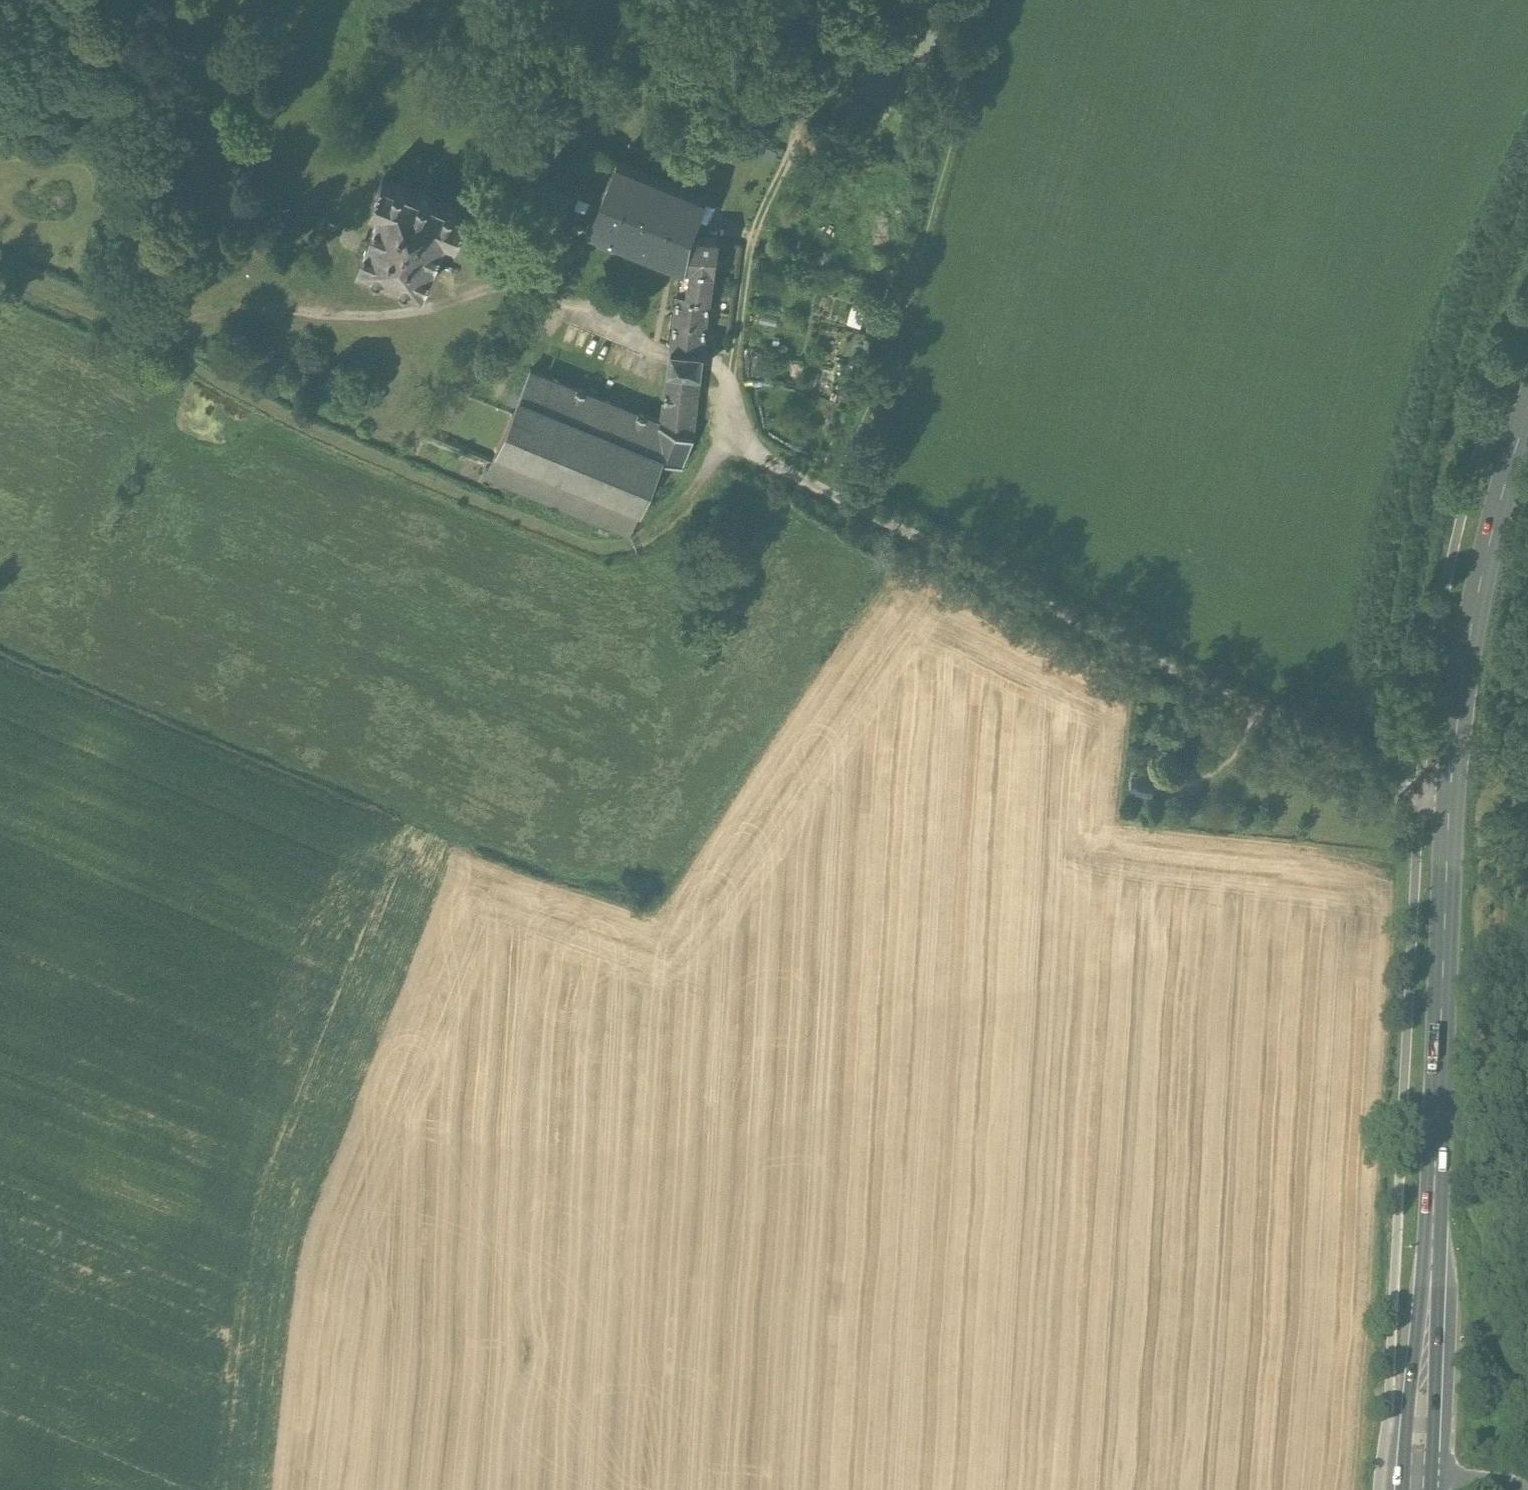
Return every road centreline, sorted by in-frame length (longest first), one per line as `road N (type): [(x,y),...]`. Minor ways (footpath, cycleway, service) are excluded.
road 1 (primary): [(1418,1477),(1448,803),(1463,670),(1527,417)]

